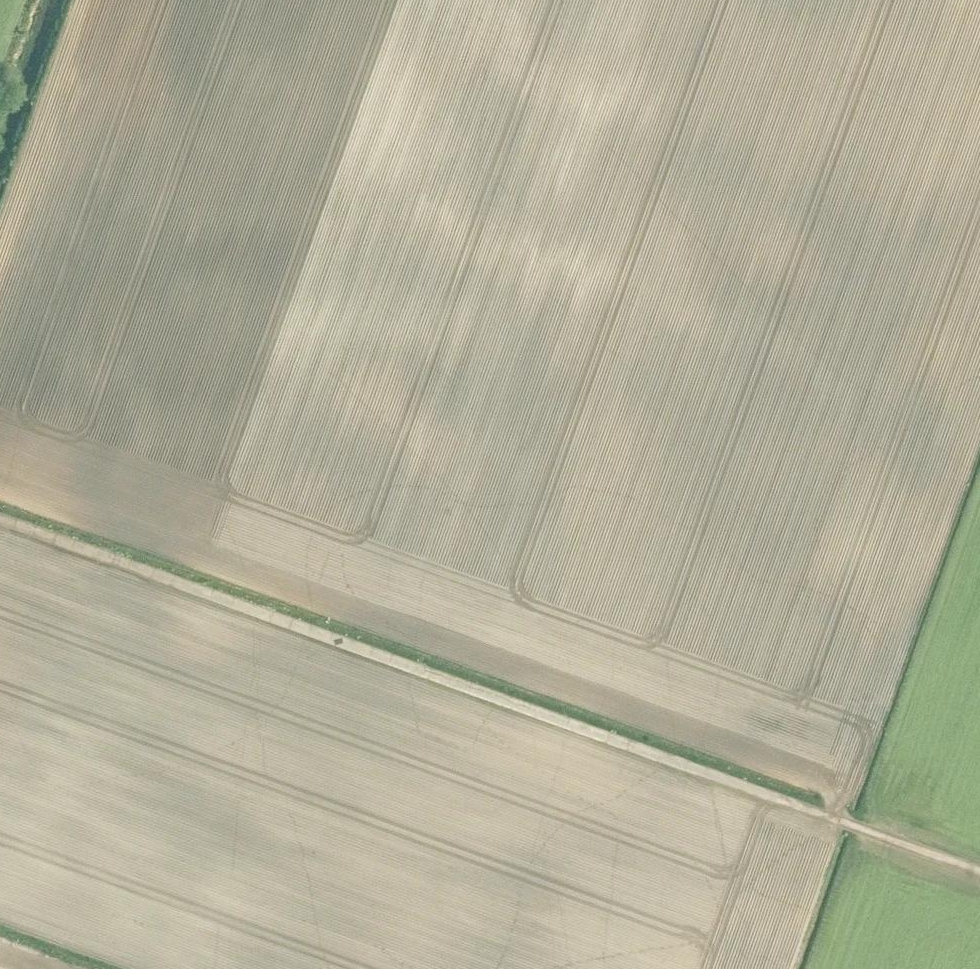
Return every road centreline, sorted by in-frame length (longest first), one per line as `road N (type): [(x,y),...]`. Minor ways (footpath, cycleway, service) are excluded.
road 1 (track): [(0,241),(86,0)]

